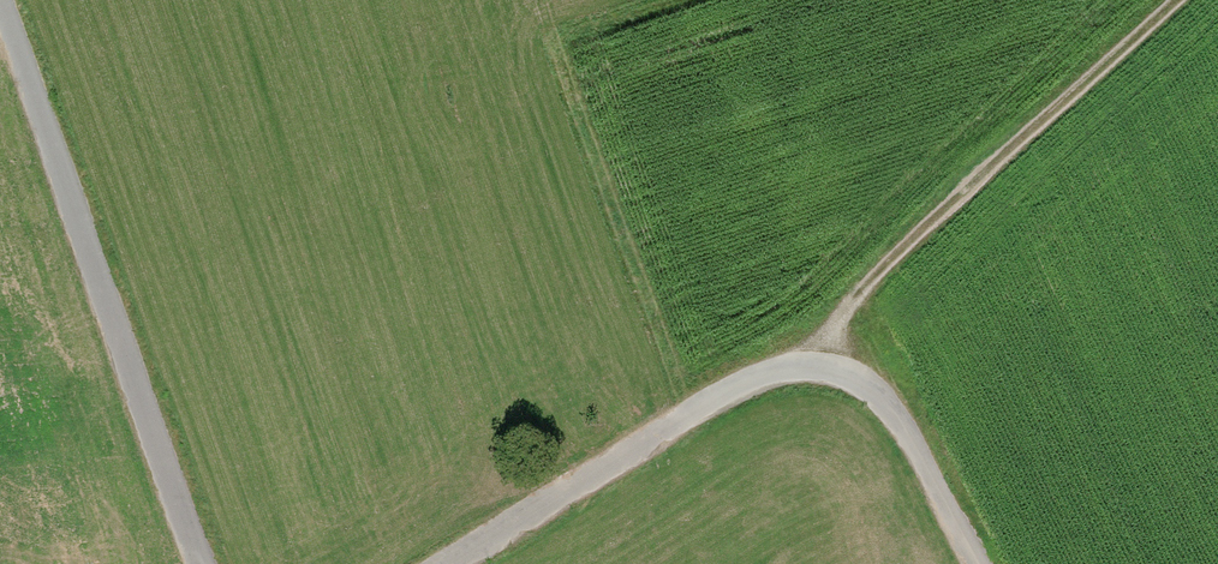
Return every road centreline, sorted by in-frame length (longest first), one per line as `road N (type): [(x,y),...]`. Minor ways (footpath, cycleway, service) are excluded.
road 1 (track): [(449,563),(731,386),(786,368),(838,371),(875,388),(910,435),(977,563)]
road 2 (unclassified): [(200,563),(4,0)]
road 3 (track): [(1180,0),(863,293),(828,339),(818,370)]

